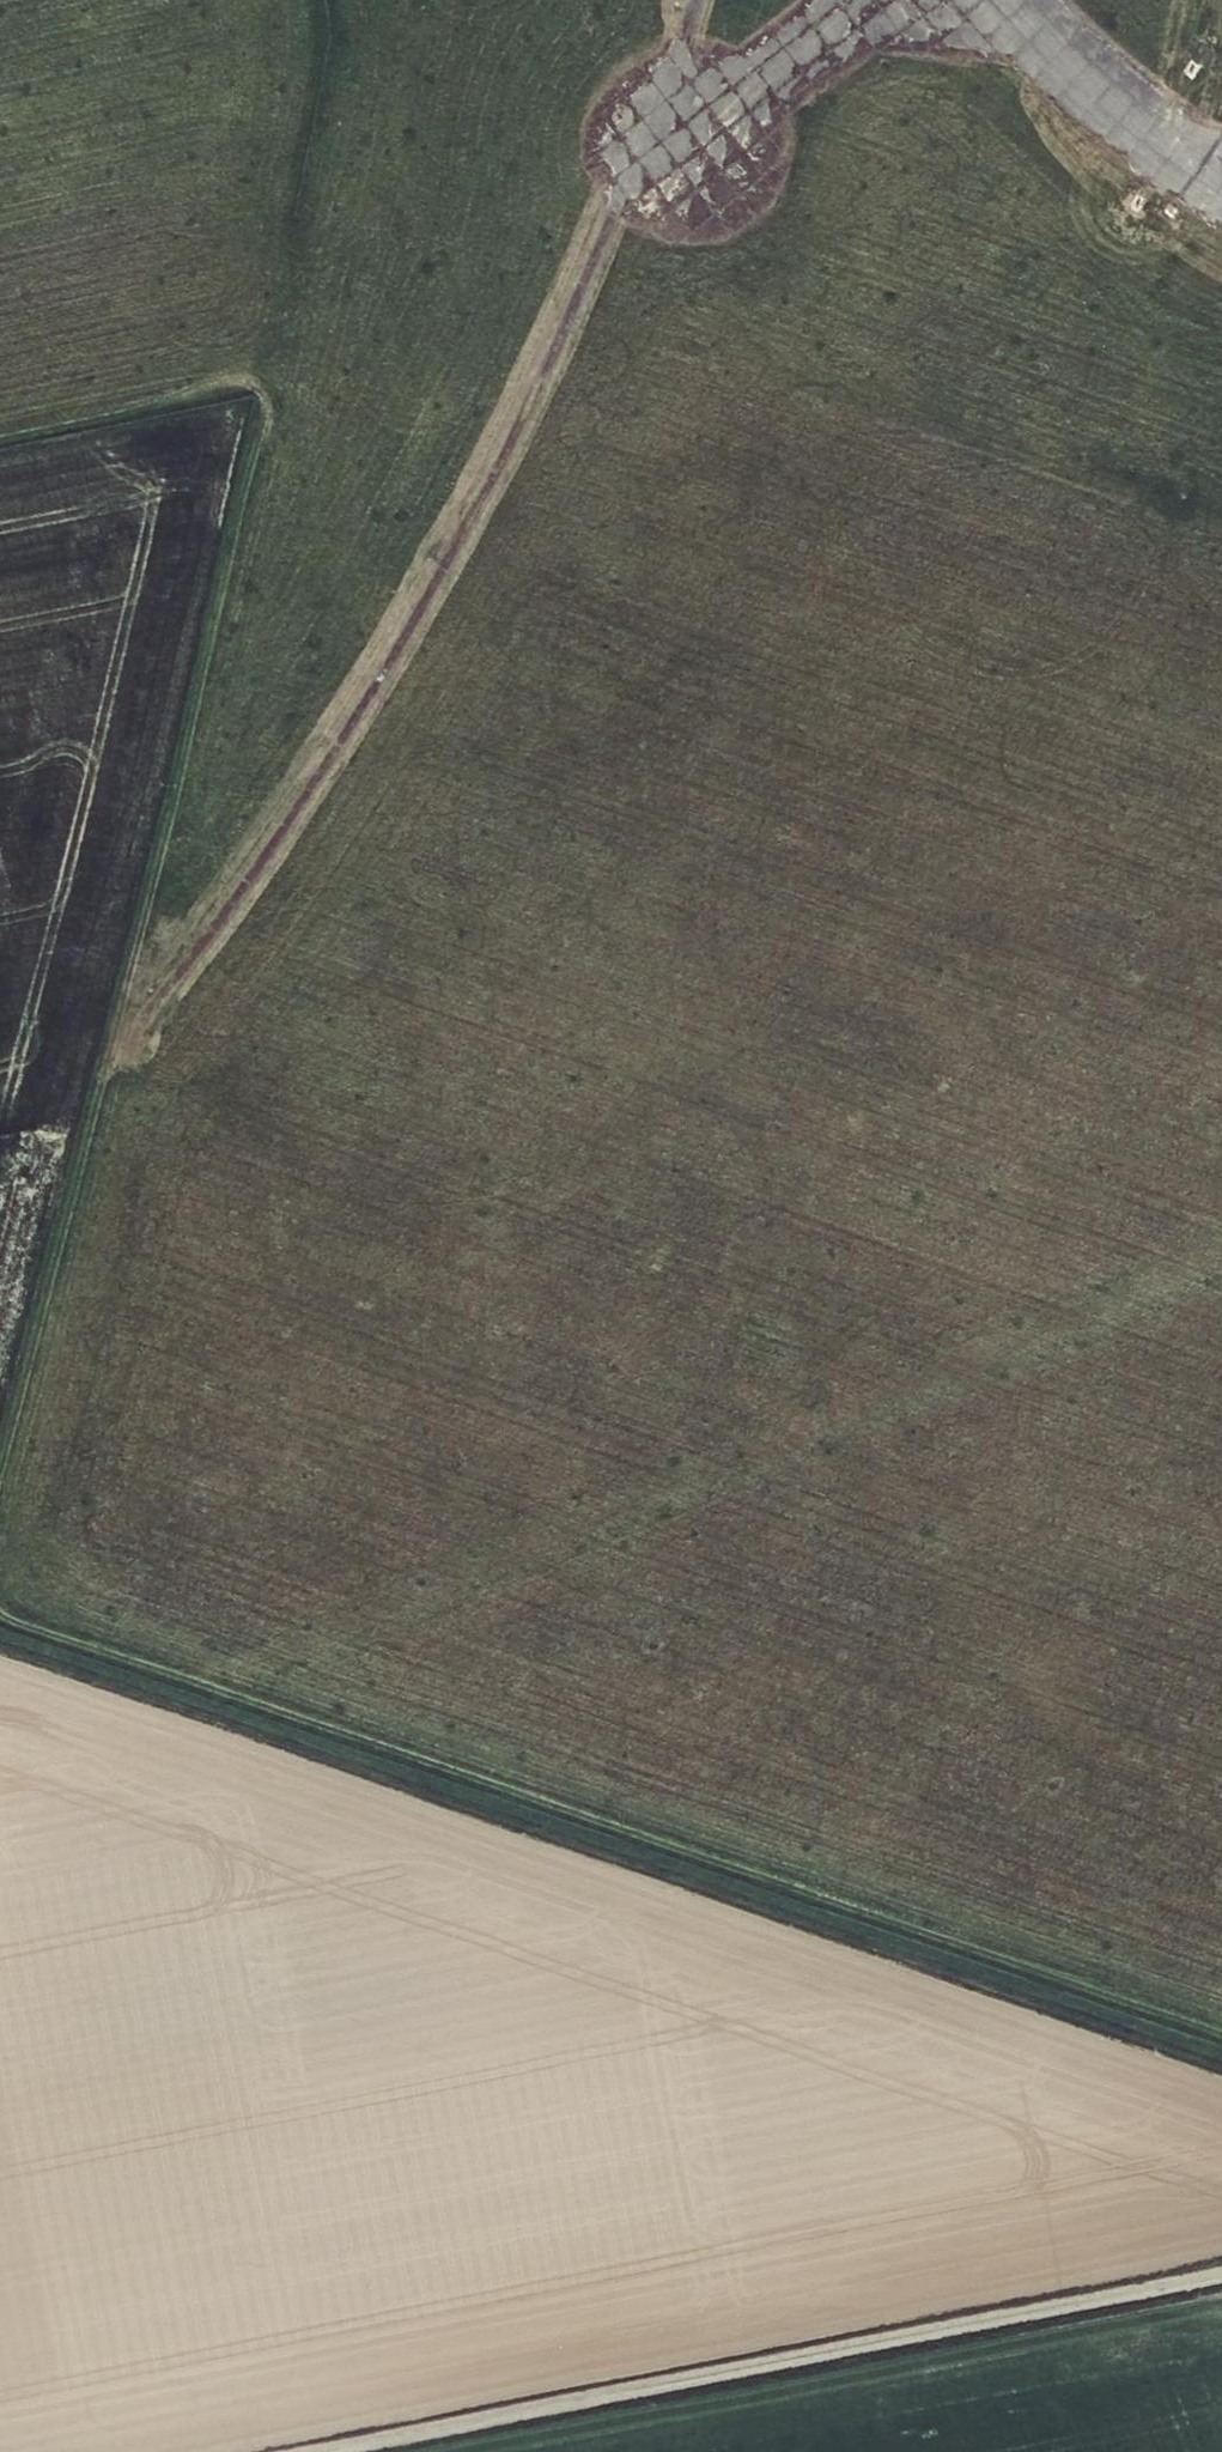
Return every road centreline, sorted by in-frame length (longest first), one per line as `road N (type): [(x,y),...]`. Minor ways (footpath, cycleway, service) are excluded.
road 1 (track): [(1221,2284),(348,2451)]

